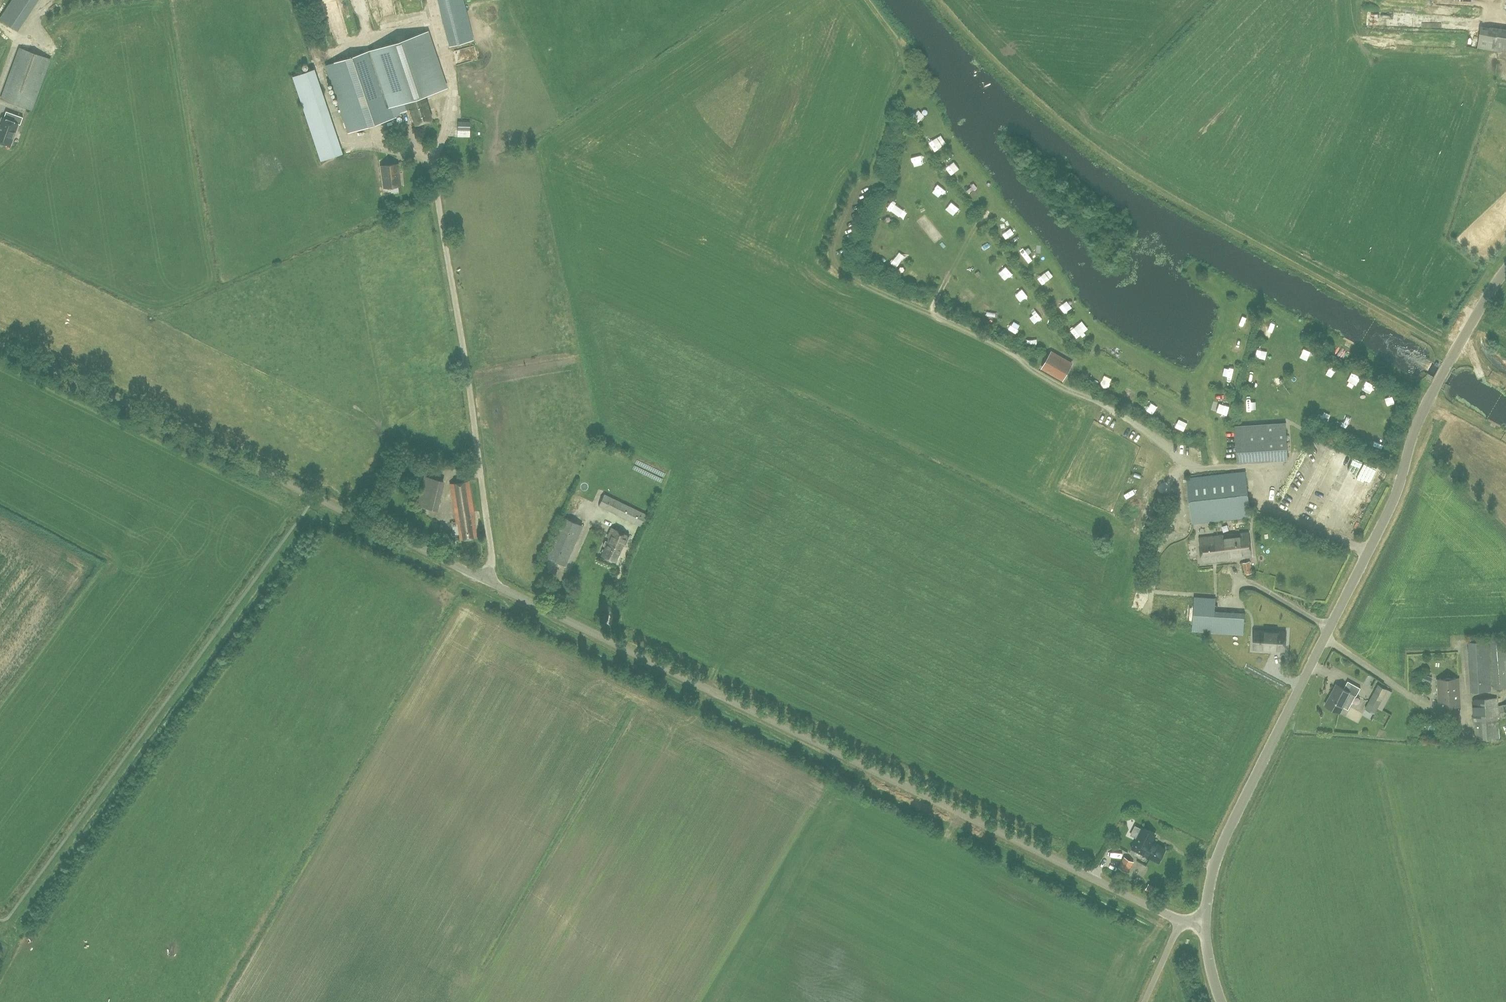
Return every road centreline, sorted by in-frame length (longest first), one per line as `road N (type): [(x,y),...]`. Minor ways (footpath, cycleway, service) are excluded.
road 1 (unclassified): [(1182,922),(0,342)]
road 2 (unclassified): [(1205,923),(1219,851),(1386,513),(1433,389),(1505,277)]
road 3 (track): [(315,497),(11,920),(0,924)]

